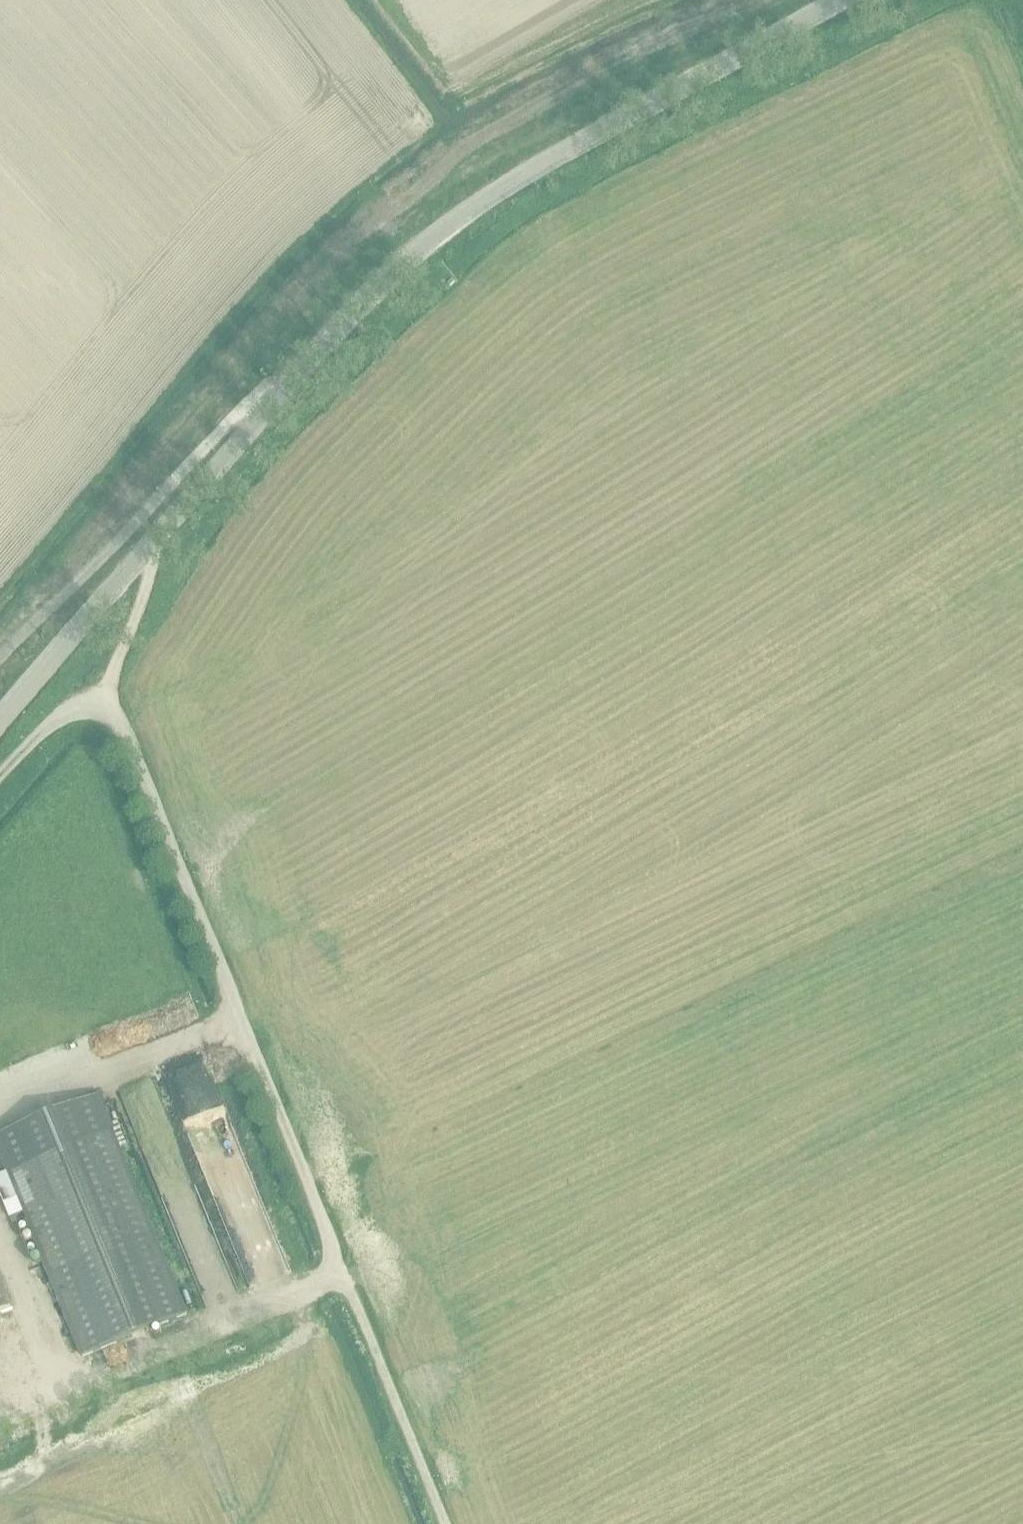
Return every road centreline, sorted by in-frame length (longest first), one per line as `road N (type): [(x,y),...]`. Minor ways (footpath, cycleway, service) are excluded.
road 1 (unclassified): [(447,1523),(117,716),(95,696)]
road 2 (tertiary): [(149,547),(206,473),(403,261),(498,190),(831,0)]
road 3 (tertiary): [(0,721),(149,547)]
road 4 (unclassified): [(95,696),(150,568),(149,547)]
road 5 (unclassified): [(0,776),(55,719),(95,696)]

